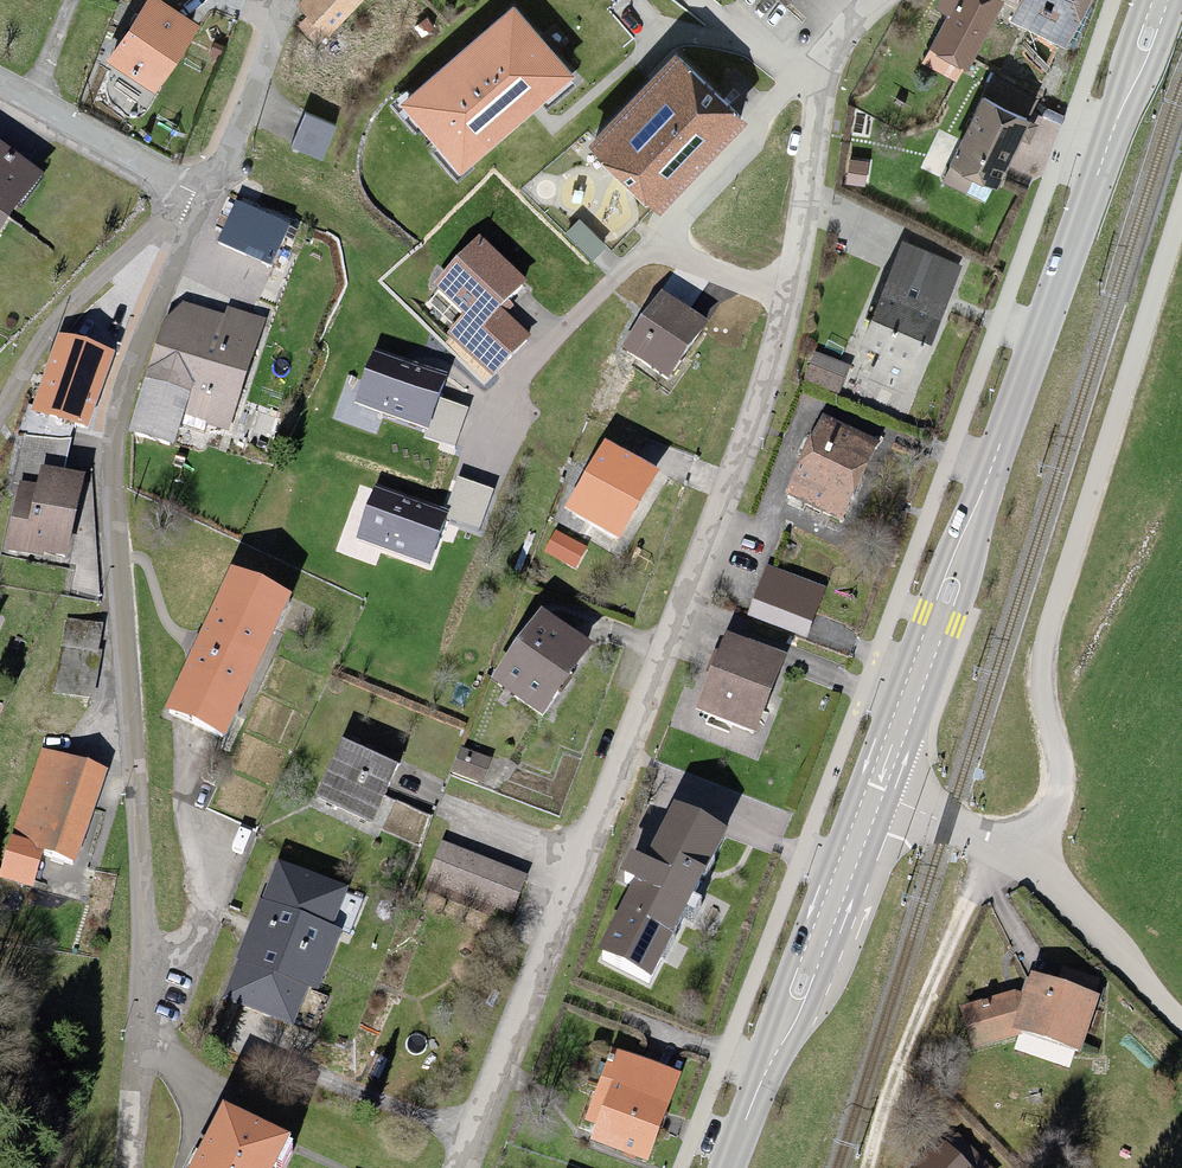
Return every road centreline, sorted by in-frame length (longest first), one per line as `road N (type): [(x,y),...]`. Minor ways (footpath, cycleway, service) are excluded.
road 1 (residential): [(875,0),(842,35),(824,76),(774,355),(684,615),(465,1167)]
road 2 (residential): [(194,221),(131,371),(116,432),(139,775),(140,1034),(126,1167)]
road 3 (primary): [(1160,0),(878,791)]
road 4 (residential): [(1181,210),(1043,657),(1061,769),(1057,803),(1043,820),(995,841)]
road 5 (primary): [(878,791),(729,1167)]
road 6 (residential): [(194,221),(151,233),(85,289),(0,410)]
road 7 (residential): [(1181,1019),(1044,875),(995,841)]
road 8 (residential): [(0,87),(206,198)]
road 9 (residential): [(285,0),(206,198)]
road 10 (residential): [(995,841),(878,791)]

